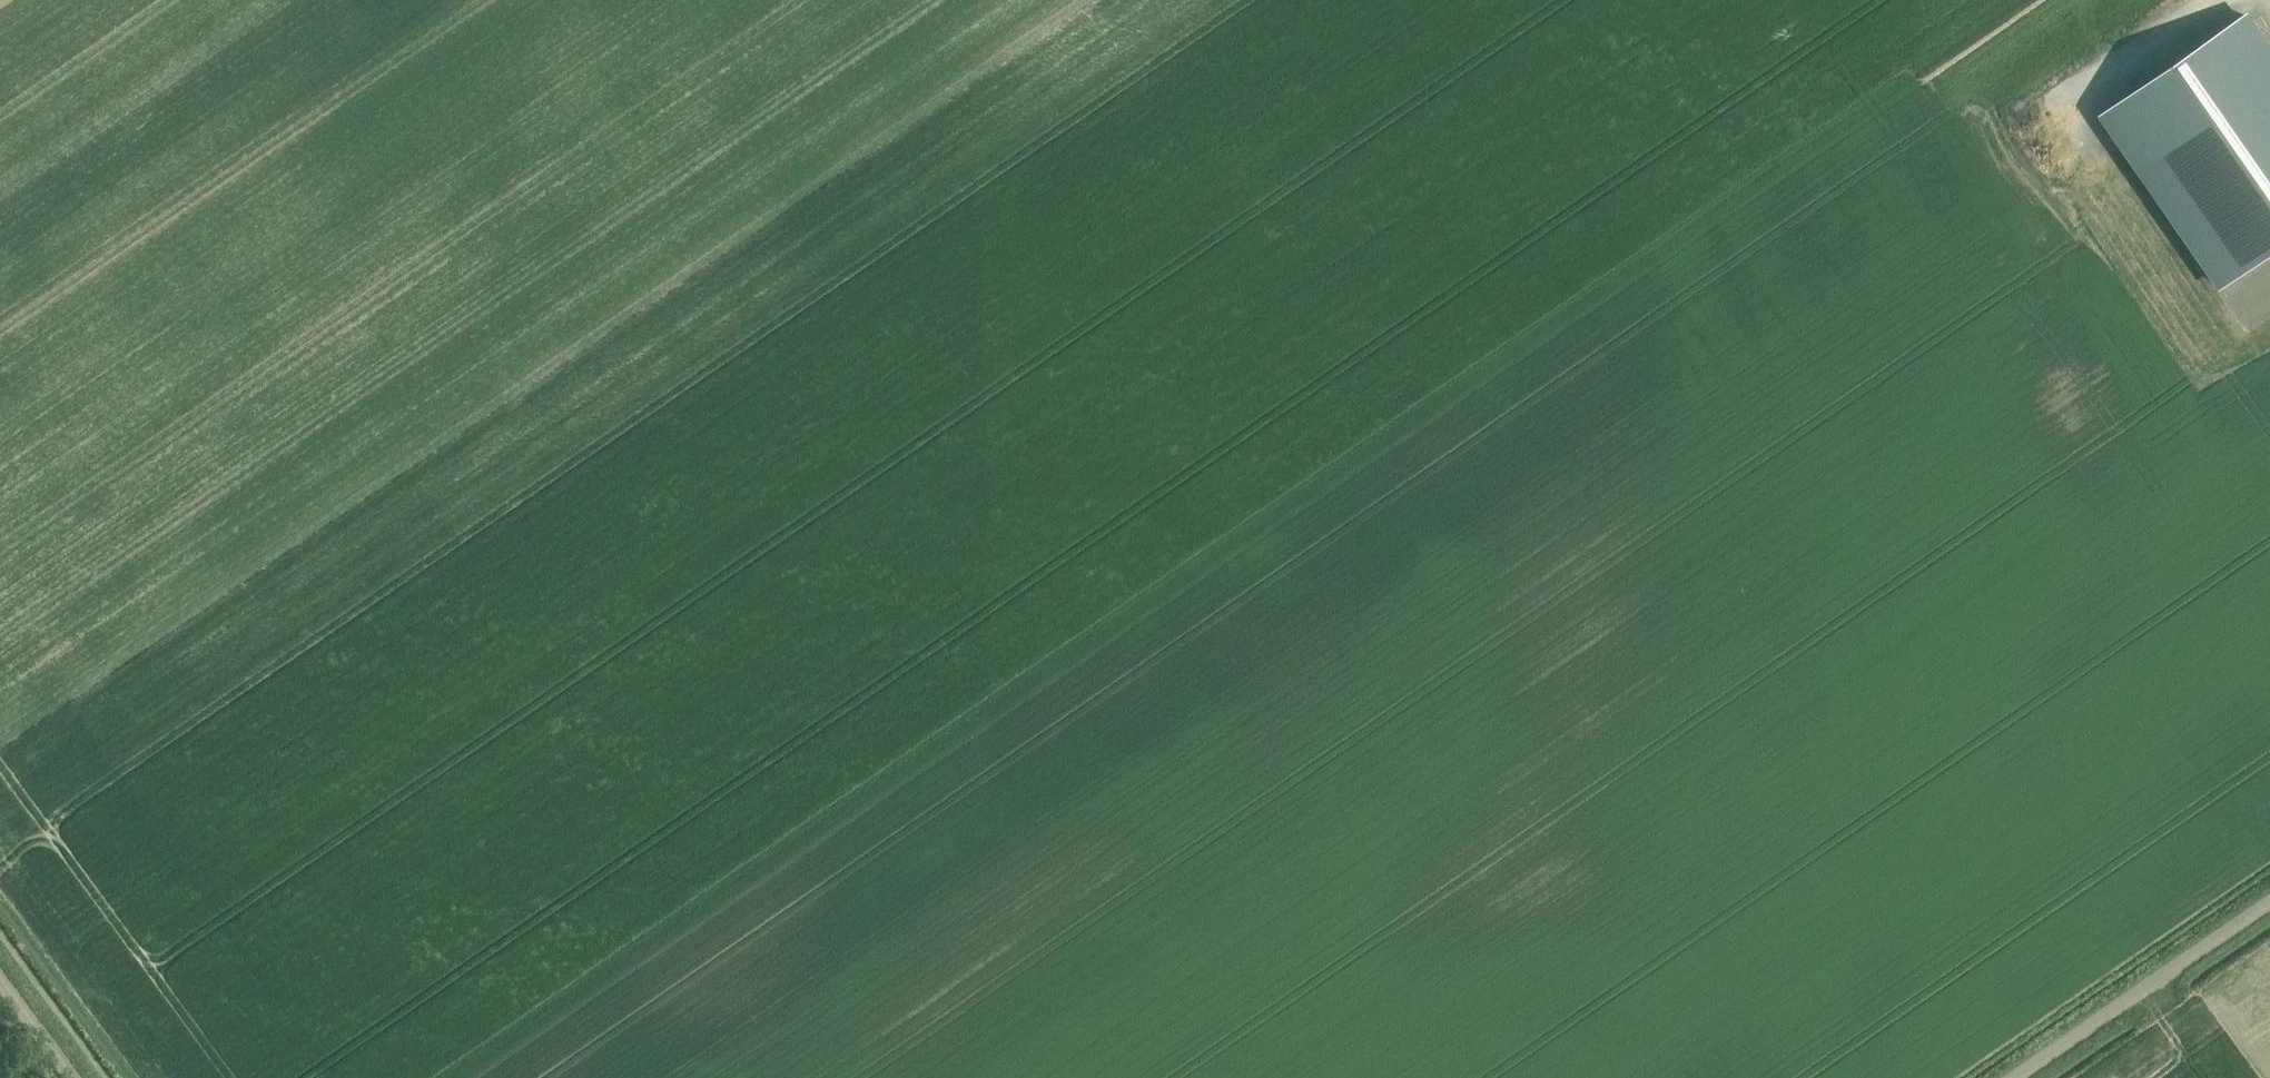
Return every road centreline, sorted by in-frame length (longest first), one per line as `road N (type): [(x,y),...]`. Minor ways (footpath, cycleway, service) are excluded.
road 1 (unclassified): [(2018,1077),(2269,903)]
road 2 (track): [(0,975),(76,1077)]

